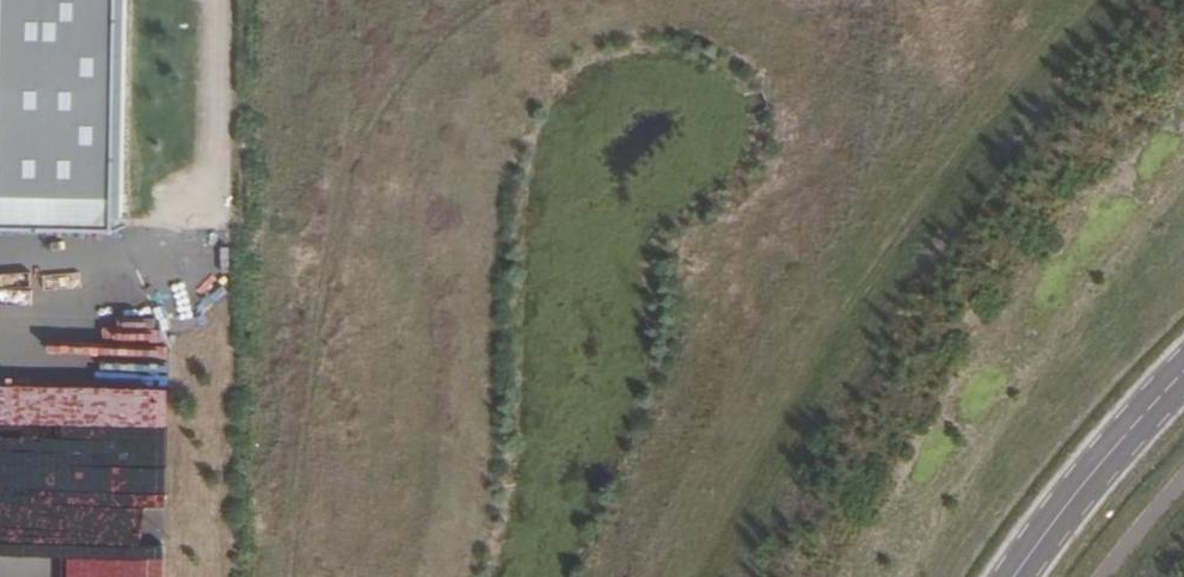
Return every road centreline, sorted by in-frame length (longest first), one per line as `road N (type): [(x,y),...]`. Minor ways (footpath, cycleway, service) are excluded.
road 1 (tertiary): [(1183,372),(1080,487),(1015,576)]

